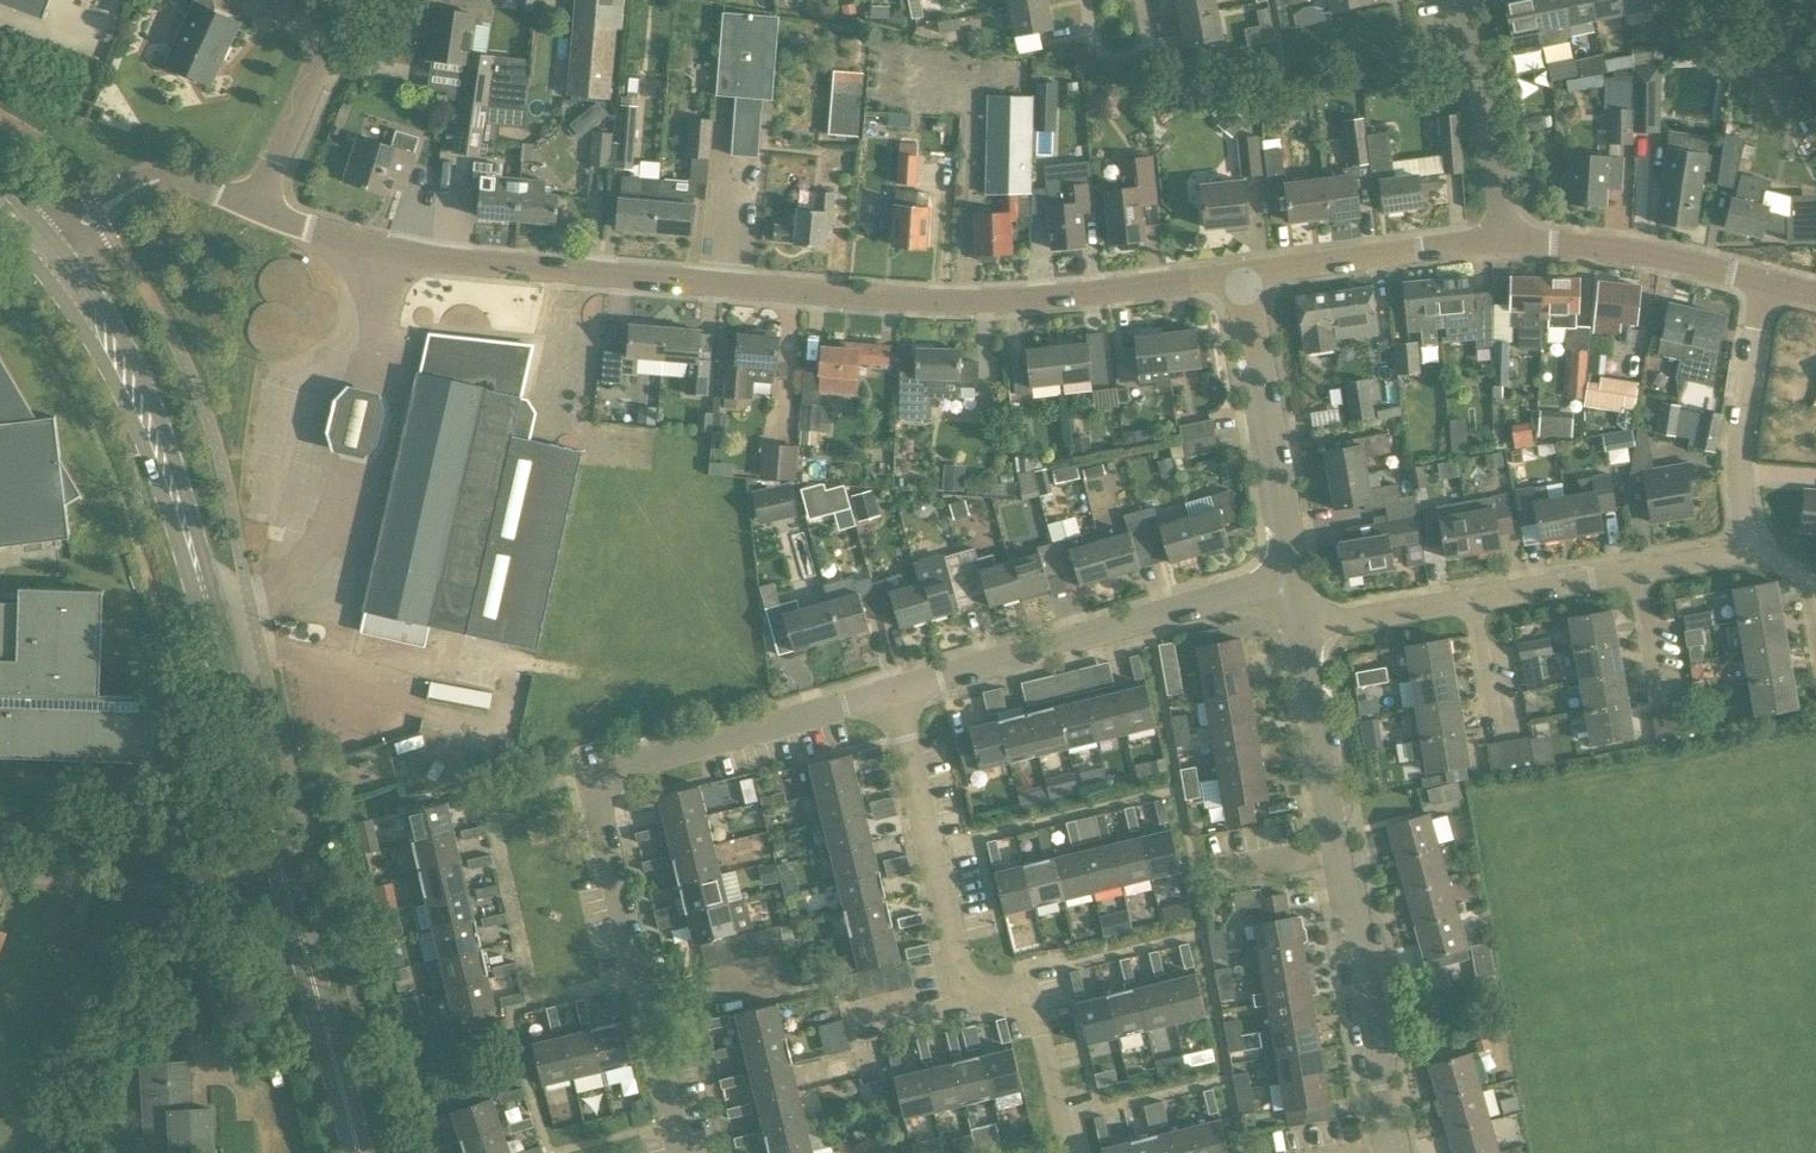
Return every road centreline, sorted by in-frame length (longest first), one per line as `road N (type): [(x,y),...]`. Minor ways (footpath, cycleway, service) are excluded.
road 1 (unclassified): [(1246,274),(1055,298),(880,299),(459,260),(361,244),(255,208)]
road 2 (residential): [(680,1152),(595,793),(601,777),(614,766),(891,691)]
road 3 (secondary): [(281,851),(171,485),(115,352),(48,247)]
road 4 (residential): [(26,1152),(143,903),(179,874),(281,851)]
road 5 (residential): [(891,691),(1291,576)]
road 6 (residential): [(965,1002),(891,691)]
road 7 (secondary): [(359,1152),(281,851)]
road 8 (residential): [(1291,576),(1246,274)]
road 9 (residential): [(1390,1152),(1356,924),(1336,853)]
road 10 (residential): [(1750,549),(1736,441),(1766,283)]
road 11 (unclassified): [(1509,237),(1246,274)]
road 12 (unclassified): [(1766,283),(1620,244),(1509,237)]
road 13 (residential): [(1509,237),(1456,0)]
road 14 (residential): [(1065,1152),(1028,988),(965,1002)]
road 15 (unclassified): [(255,208),(189,182),(155,182),(48,247)]
road 16 (residential): [(255,208),(349,0)]
road 17 (residential): [(1336,853),(1299,630)]
road 18 (residential): [(1299,630),(1471,599)]
road 19 (residential): [(1471,599),(1634,570)]
road 20 (residential): [(1086,0),(1094,45),(1105,54),(1129,54),(1148,42),(1140,0)]
road 21 (residential): [(1659,707),(1634,570)]
road 22 (residential): [(1495,736),(1471,599)]
road 23 (residential): [(1213,874),(1336,853)]
road 24 (residential): [(965,1002),(848,1029)]

